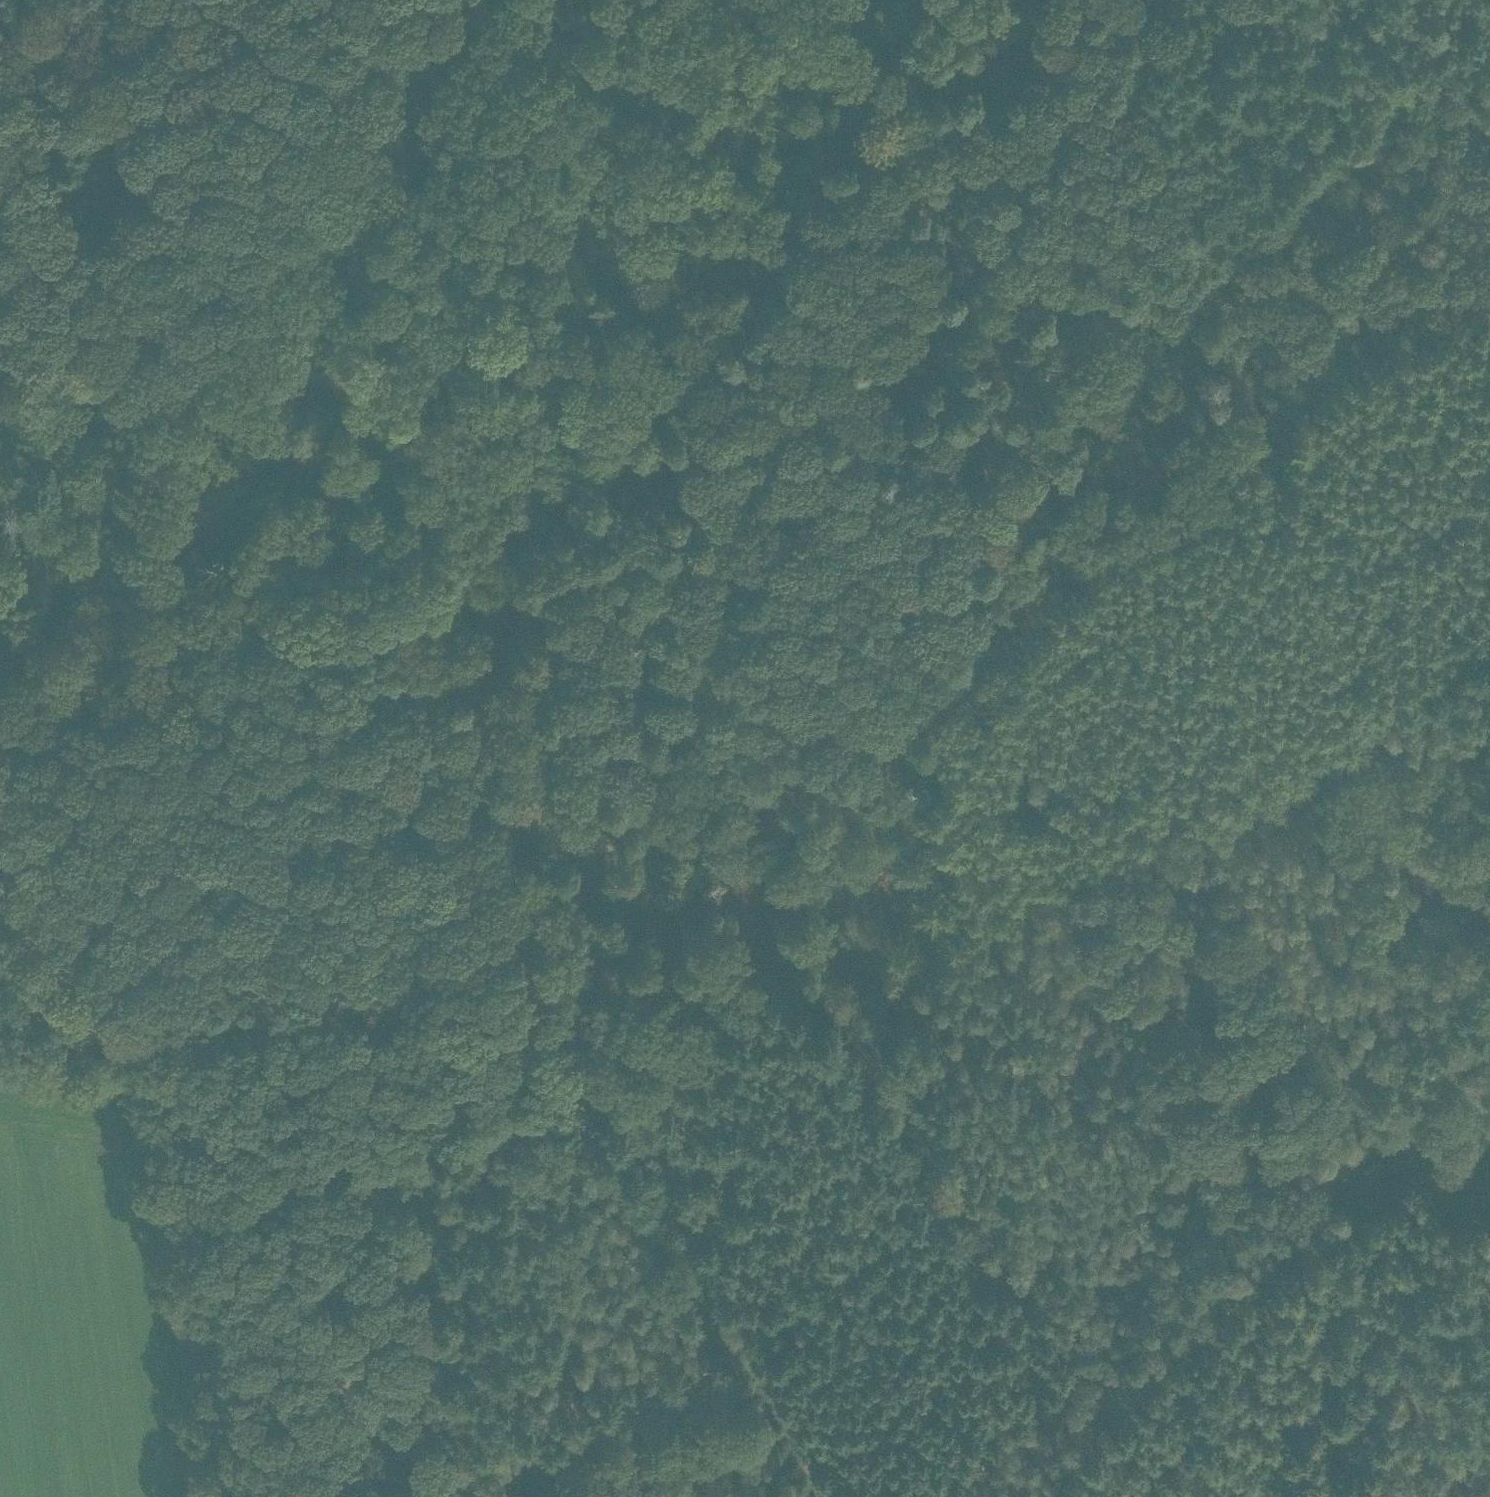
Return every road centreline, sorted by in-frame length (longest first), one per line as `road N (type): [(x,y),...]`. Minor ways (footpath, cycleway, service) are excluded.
road 1 (track): [(0,725),(270,667),(520,638)]
road 2 (track): [(198,1093),(310,1414),(304,1496)]

